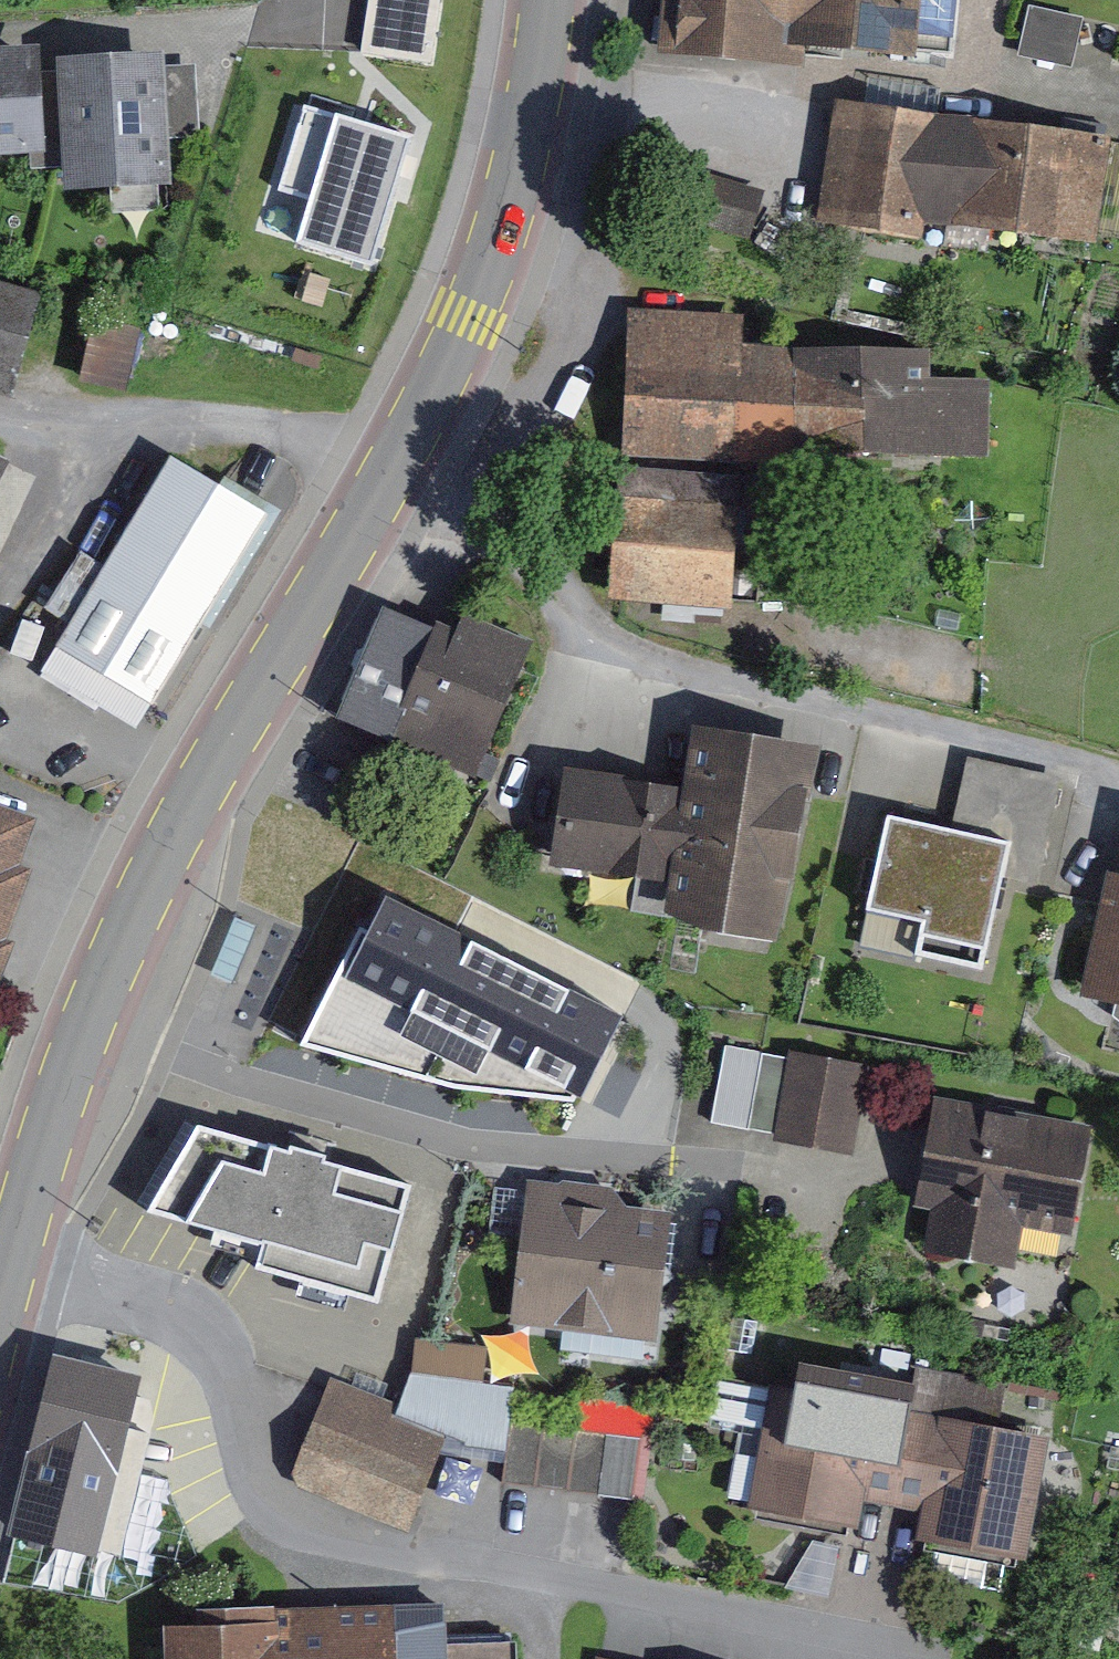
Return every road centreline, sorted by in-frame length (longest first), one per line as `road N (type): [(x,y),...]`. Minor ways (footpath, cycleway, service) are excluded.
road 1 (primary): [(550,0),(501,233),(402,461),(153,882),(51,1132),(0,1328)]

